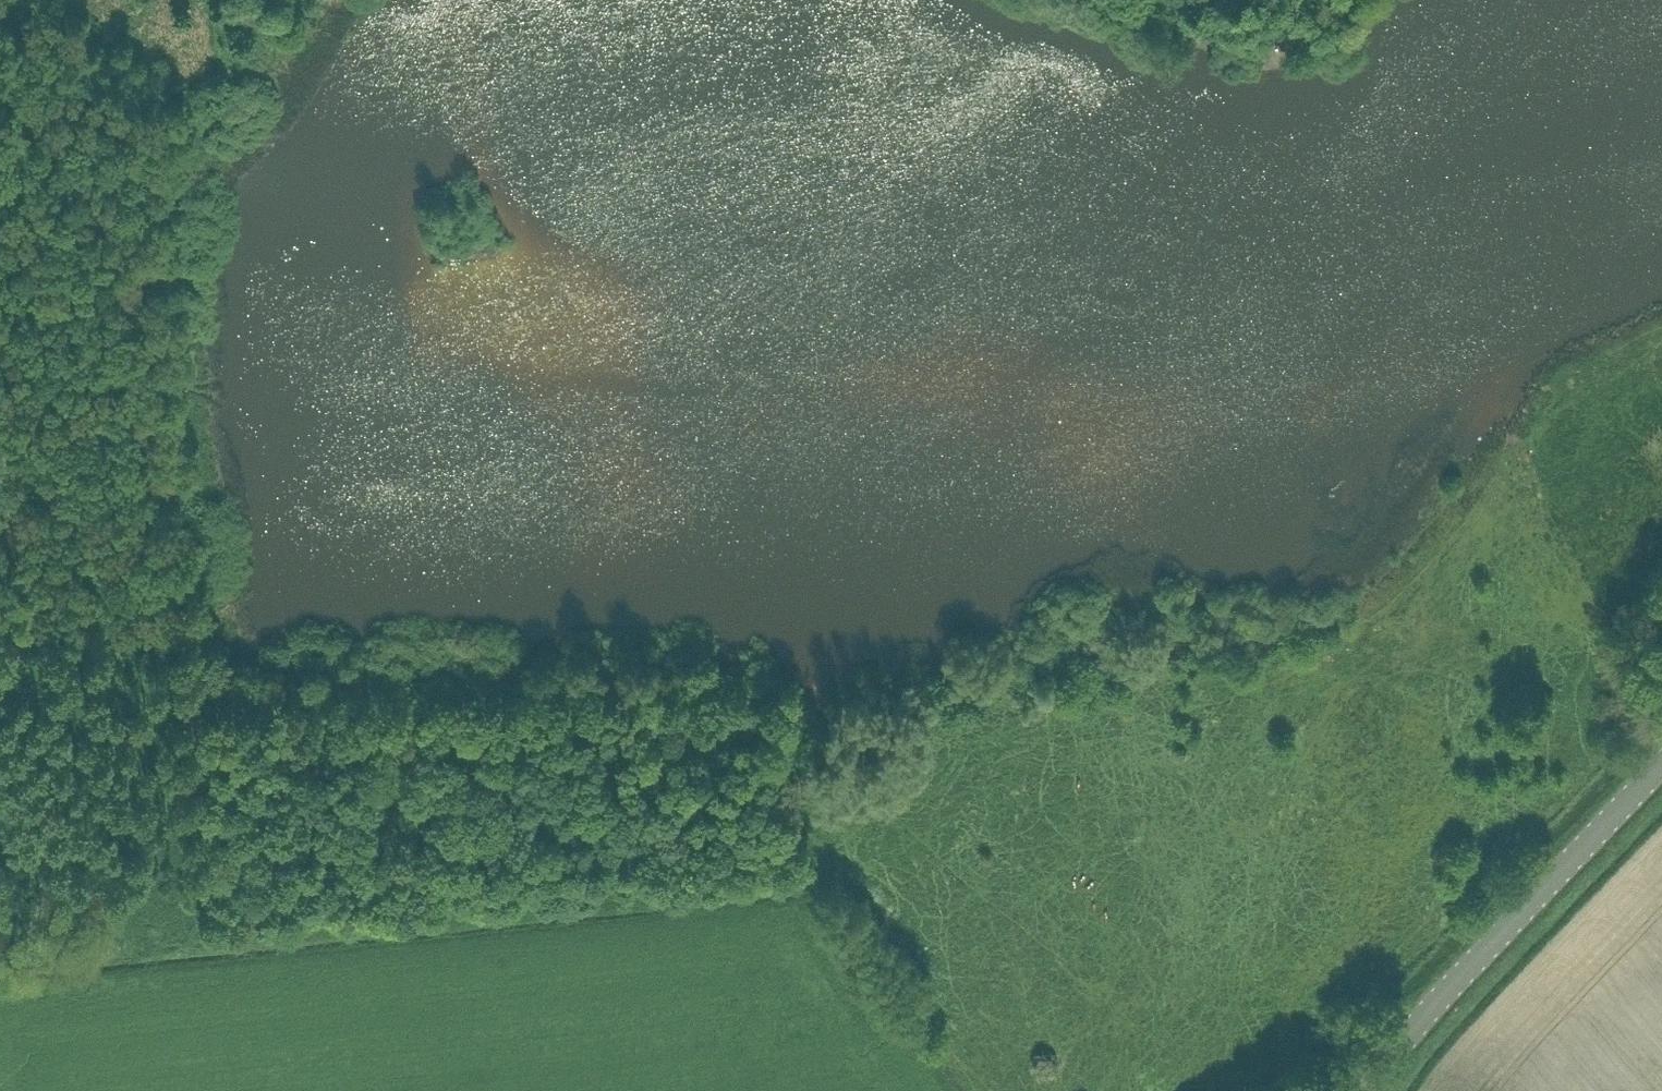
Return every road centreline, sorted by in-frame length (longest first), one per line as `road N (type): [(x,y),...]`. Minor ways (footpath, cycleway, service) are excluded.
road 1 (unclassified): [(1374,1090),(1453,988),(1661,776)]
road 2 (track): [(1429,1016),(1374,1037),(1310,1090)]

